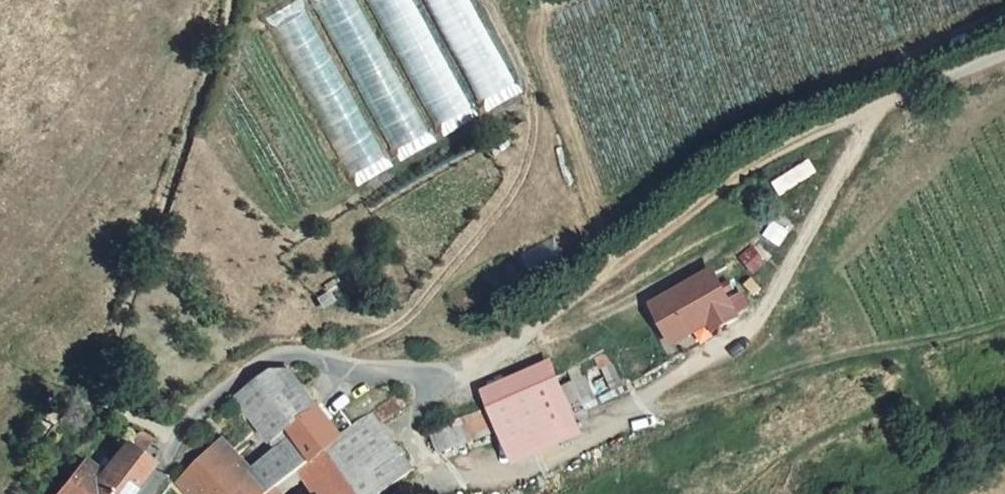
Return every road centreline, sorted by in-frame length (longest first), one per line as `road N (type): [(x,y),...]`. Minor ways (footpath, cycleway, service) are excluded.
road 1 (track): [(881,103),(756,325),(569,454),(497,480),(440,476),(407,430),(437,378)]
road 2 (track): [(1004,49),(745,169),(529,330),(469,369),(437,378)]
road 3 (track): [(178,444),(98,390),(233,0)]
road 4 (track): [(338,362),(397,330),(512,194),(529,158),(536,126),(530,85),(486,0)]
road 5 (unclassified): [(437,378),(276,354),(242,370),(207,401),(149,493)]
road 6 (track): [(621,264),(600,228),(540,45),(545,0)]
road 7 (track): [(529,330),(565,333),(723,240)]

